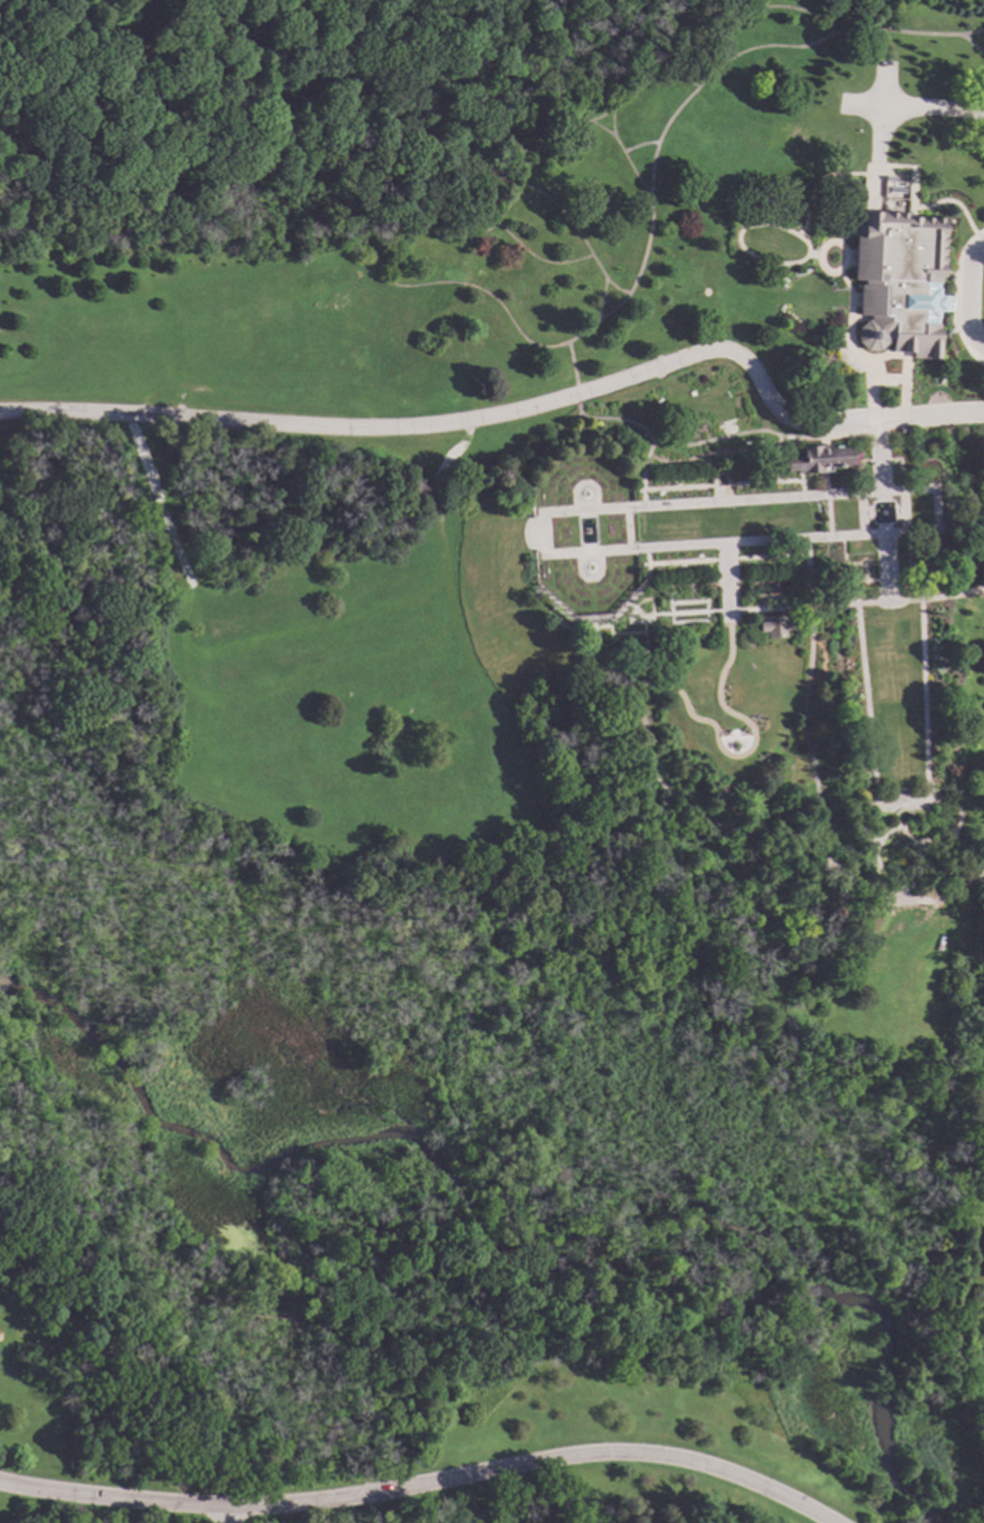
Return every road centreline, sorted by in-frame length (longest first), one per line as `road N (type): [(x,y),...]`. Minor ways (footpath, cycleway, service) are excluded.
road 1 (residential): [(983,414),(793,420),(770,401),(750,365),(720,350),(533,407),(428,426),(0,411)]
road 2 (residential): [(0,1481),(146,1502),(293,1504),(620,1452),(710,1467),(834,1522)]

